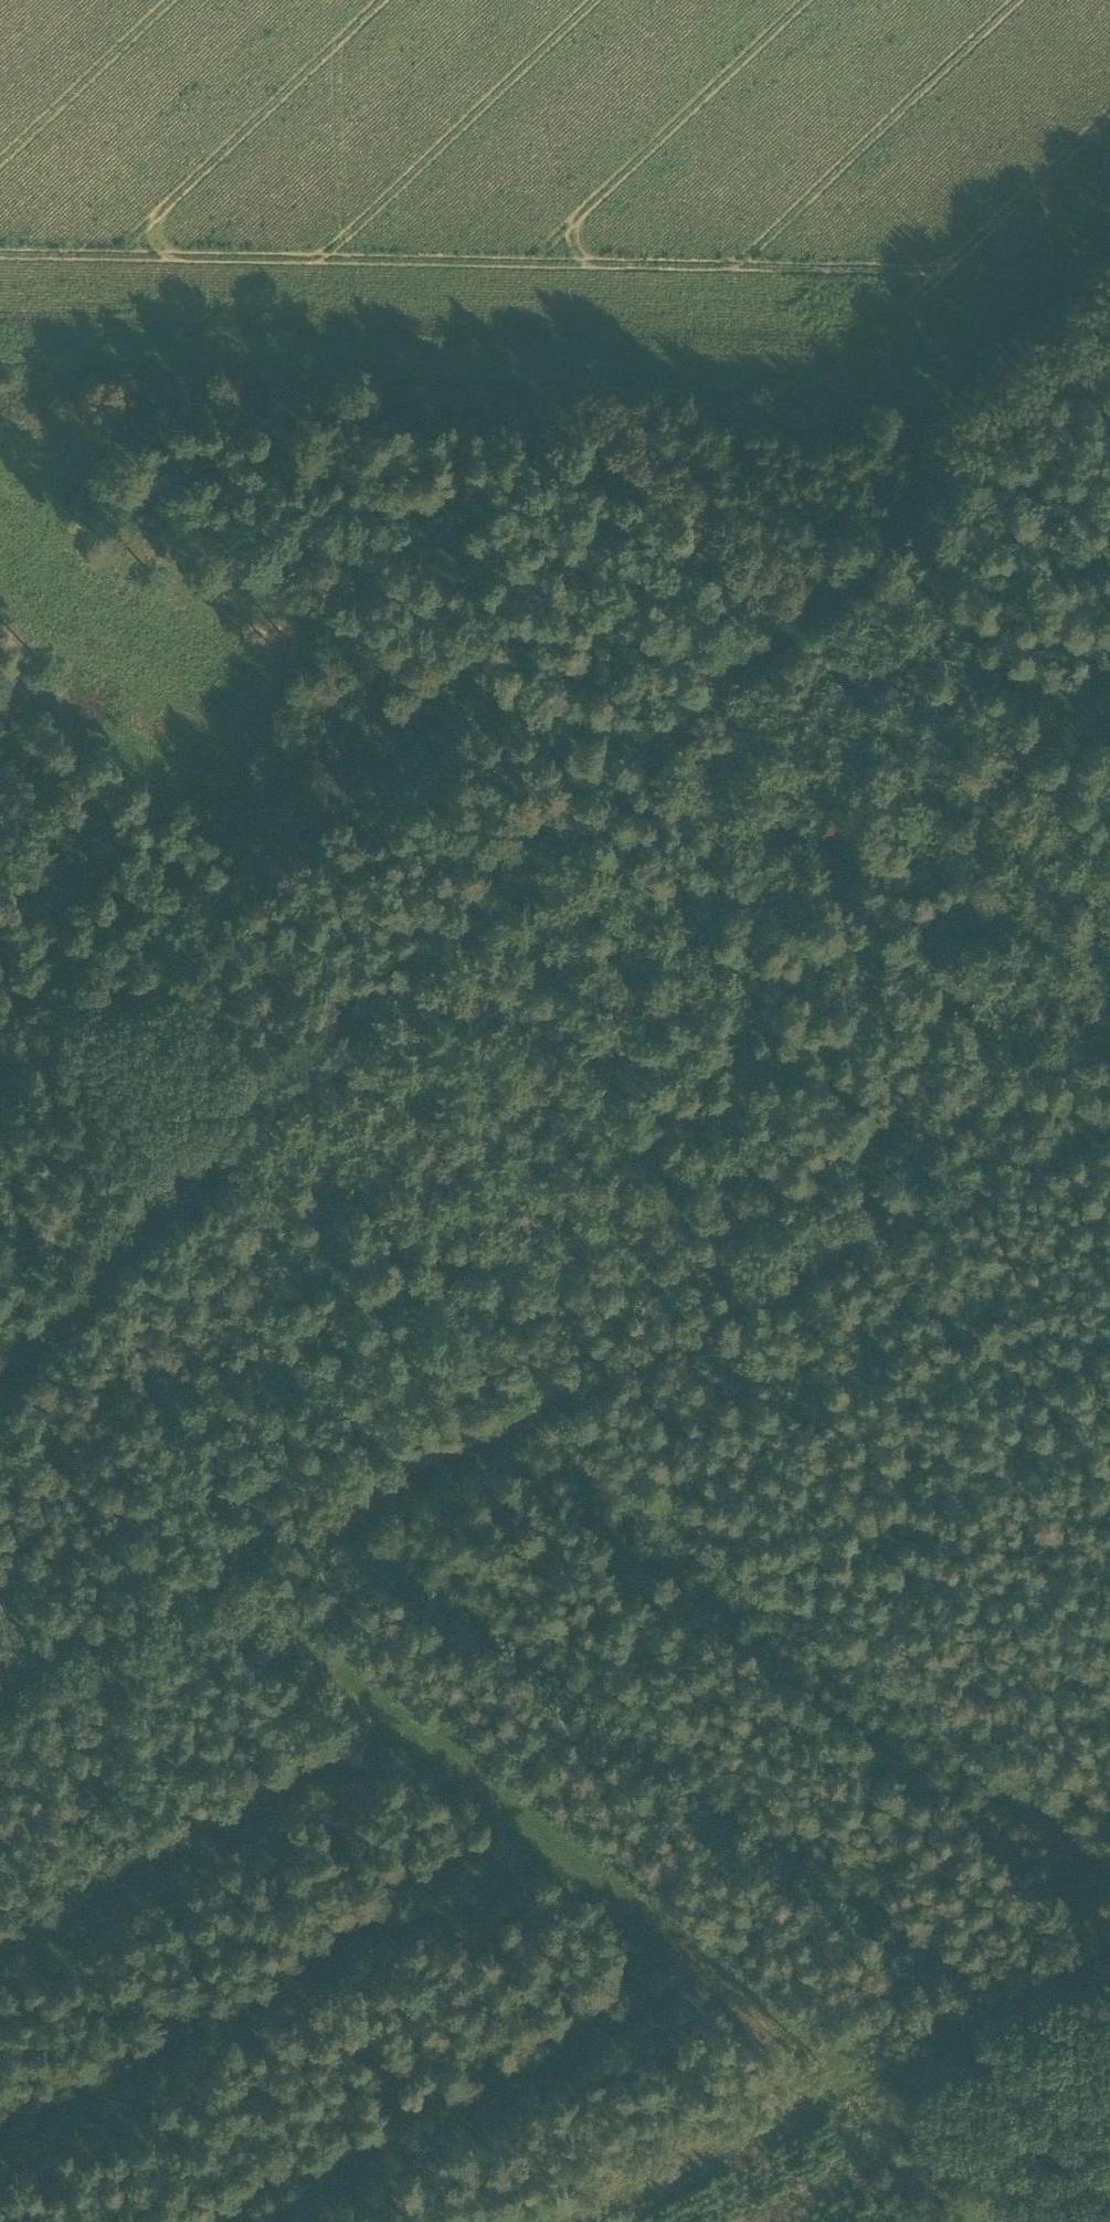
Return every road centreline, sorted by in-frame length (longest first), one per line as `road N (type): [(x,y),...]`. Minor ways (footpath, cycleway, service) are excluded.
road 1 (track): [(59,1311),(1109,319)]
road 2 (track): [(1109,1119),(0,1686)]
road 3 (track): [(1109,1426),(880,1238)]

